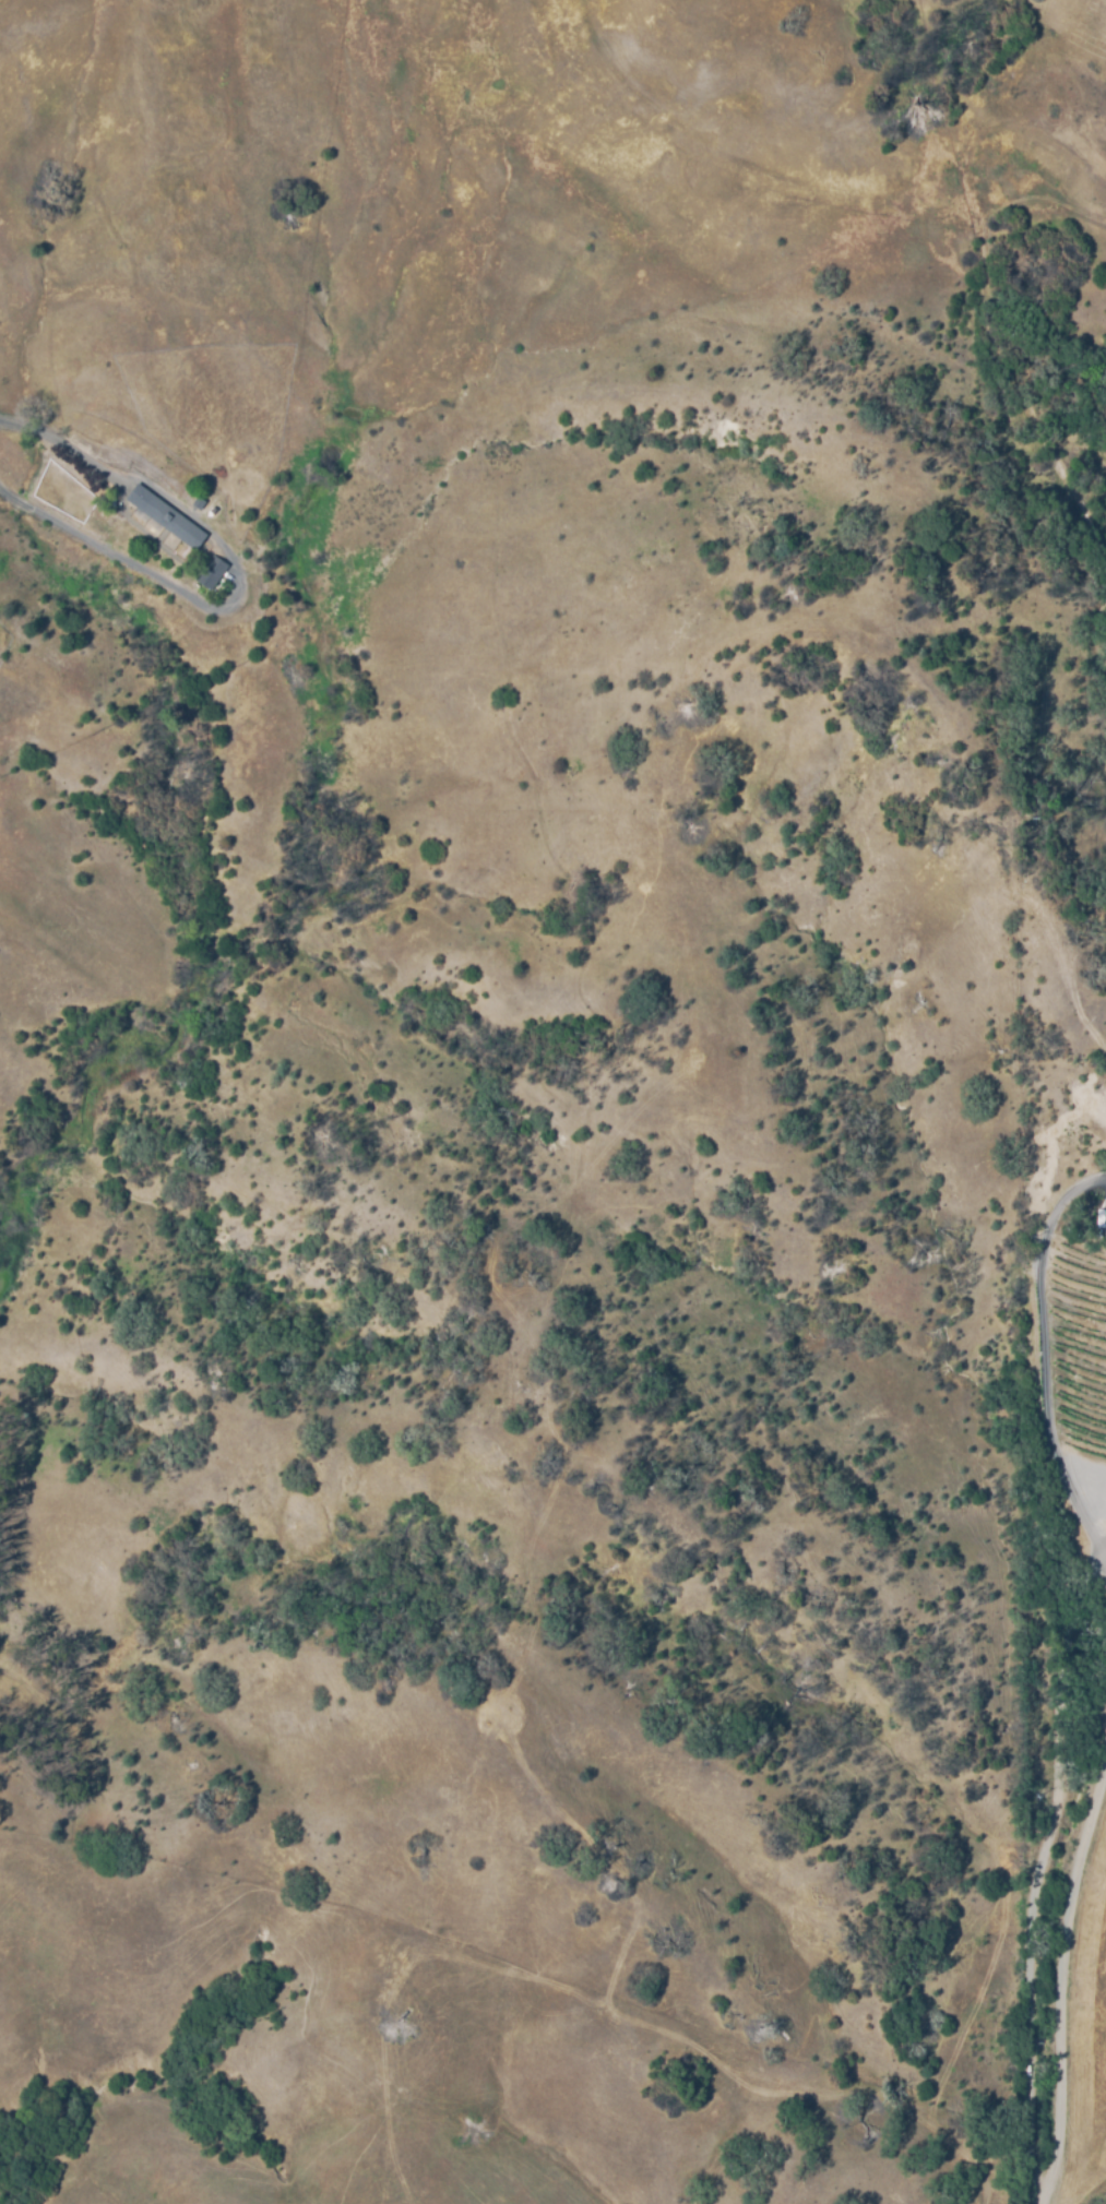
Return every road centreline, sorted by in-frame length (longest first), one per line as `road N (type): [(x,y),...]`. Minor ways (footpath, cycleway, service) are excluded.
road 1 (residential): [(1034,2203),(1068,1883),(1105,1717)]

